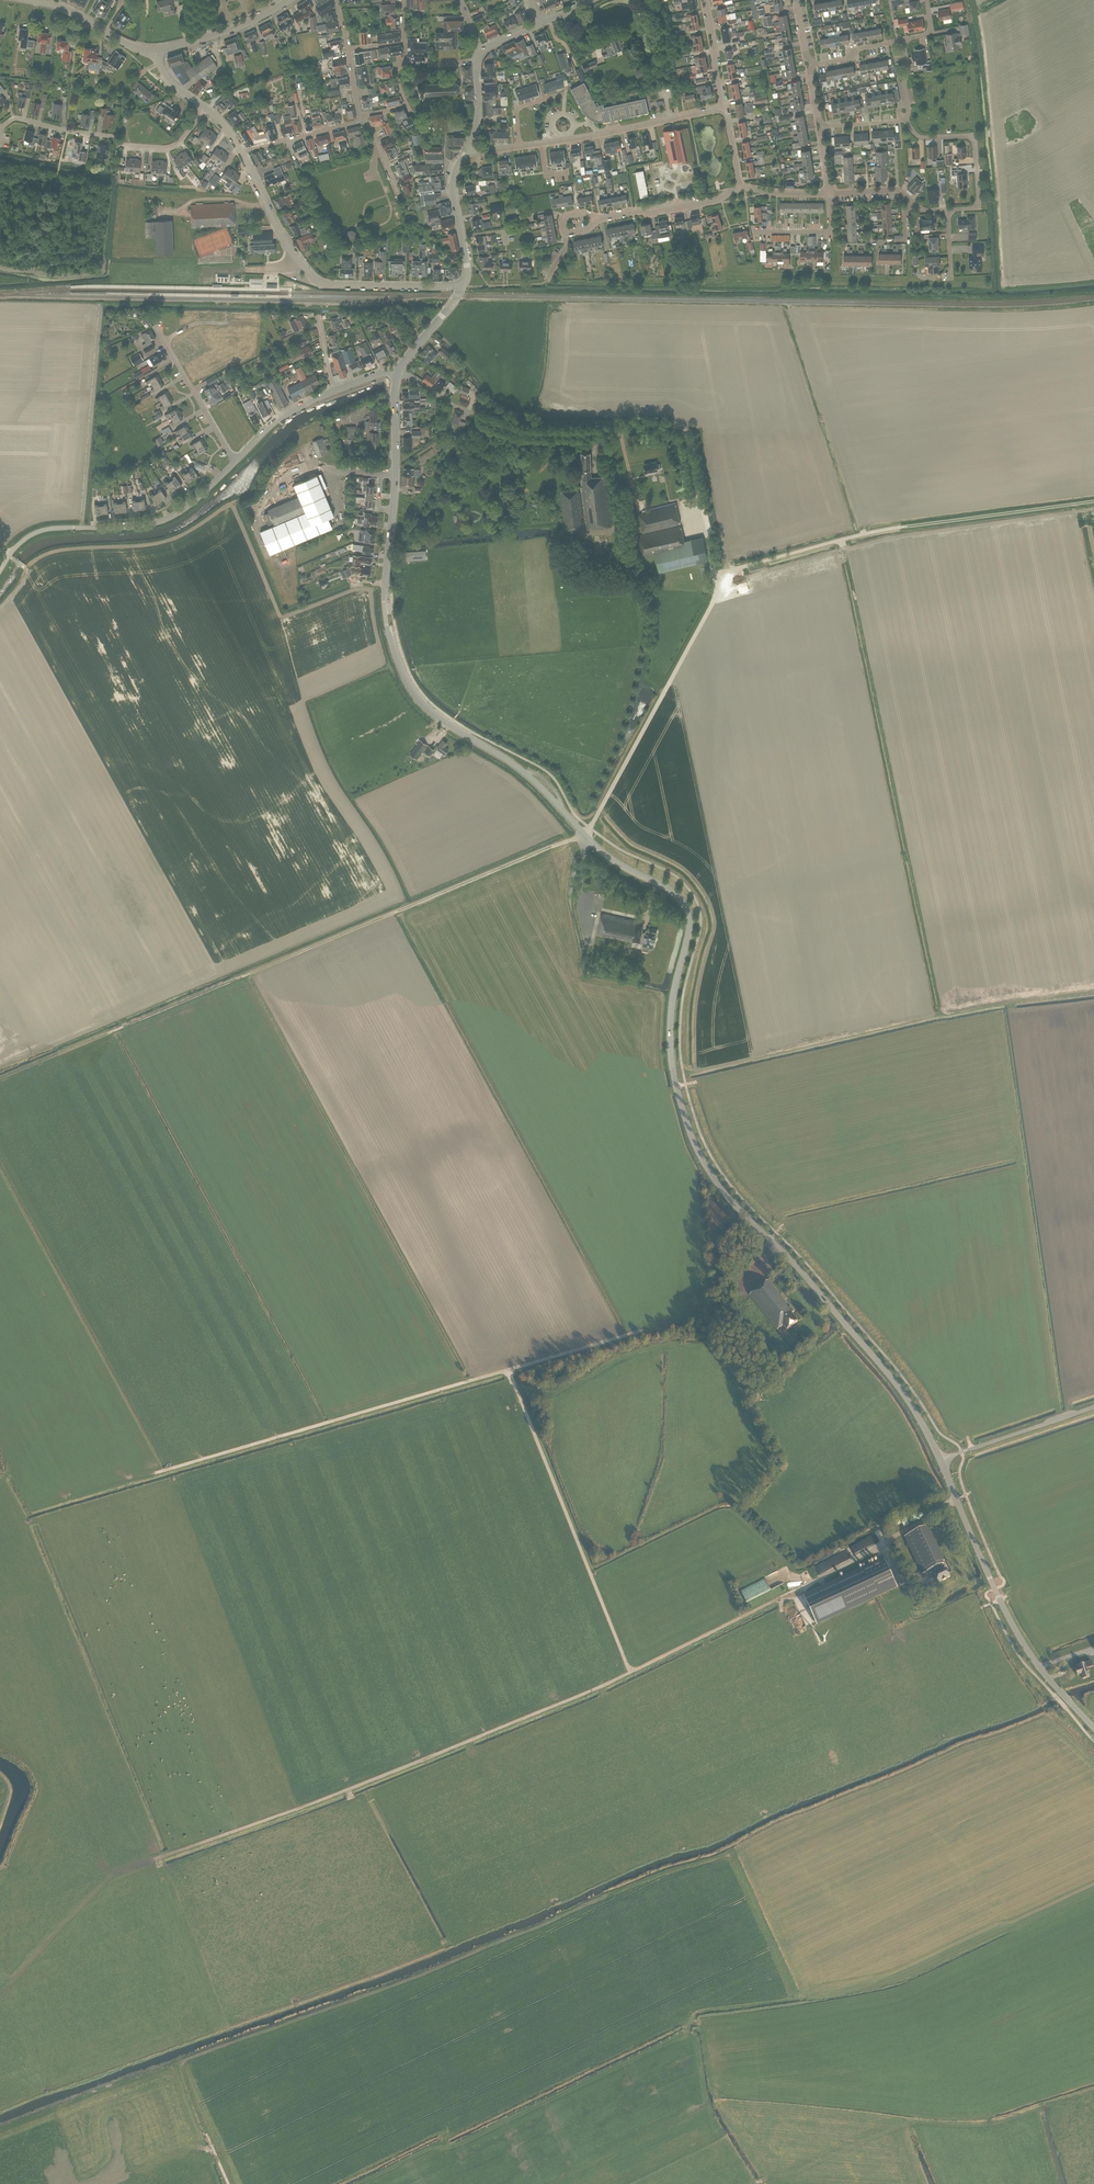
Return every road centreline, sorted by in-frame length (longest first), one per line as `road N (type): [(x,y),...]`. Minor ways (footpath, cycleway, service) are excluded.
road 1 (secondary): [(940,1461),(906,1397),(738,1210),(696,1149),(671,1057),(673,999),(690,923),(682,902),(615,863),(519,770),(429,711),(413,691),(384,601),(393,511)]
road 2 (track): [(841,540),(943,1013),(1093,994)]
road 3 (track): [(584,835),(0,1081)]
road 4 (residential): [(715,574),(682,429),(519,427),(458,408),(397,374)]
road 5 (track): [(715,574),(883,530),(1093,502)]
road 6 (secondary): [(1093,1727),(1019,1638),(940,1461)]
road 7 (unclassified): [(0,571),(42,530),(163,520),(235,462)]
road 8 (residential): [(467,150),(565,140),(725,107)]
road 9 (residential): [(0,145),(3,128),(15,120),(127,148),(171,149),(205,107)]
road 10 (tertiary): [(463,286),(327,284),(298,260)]
road 11 (residential): [(947,209),(978,204),(974,139),(925,140),(906,121)]
road 12 (unclassified): [(940,1461),(1093,1407)]
road 13 (residential): [(235,462),(156,327)]
road 14 (residential): [(596,220),(707,203),(740,189)]
road 15 (unclassified): [(154,54),(289,0)]
road 16 (secondary): [(463,286),(453,186),(467,150)]
road 17 (tertiary): [(154,54),(30,0)]
road 18 (residential): [(242,153),(361,121)]
road 19 (unclassified): [(235,462),(285,415),(333,390)]
road 20 (tertiary): [(298,260),(242,153)]

